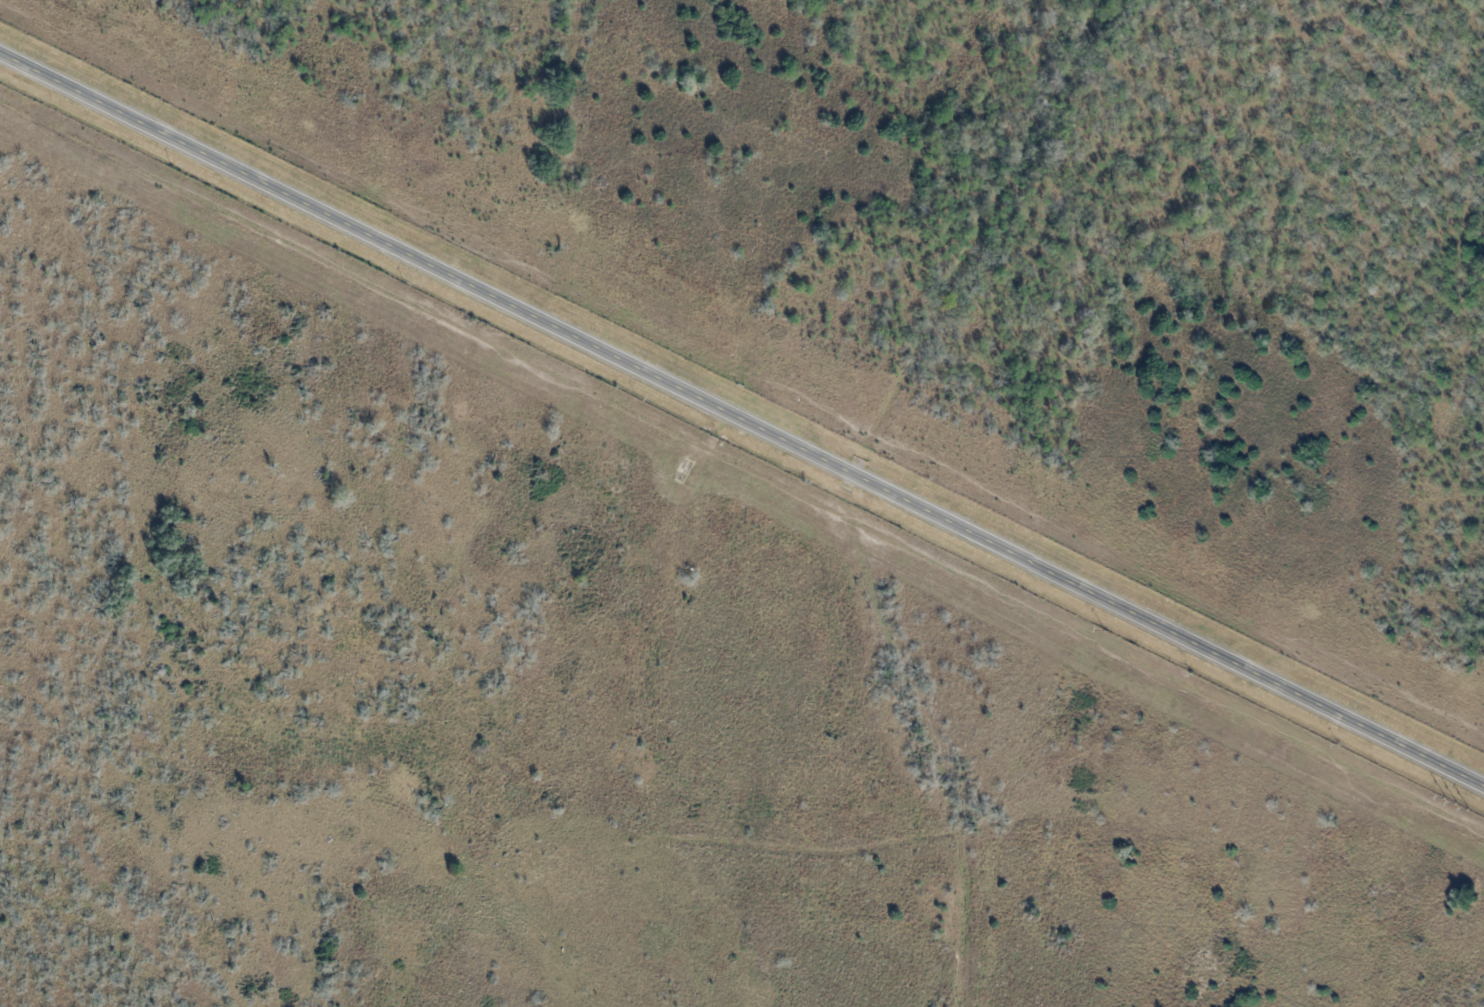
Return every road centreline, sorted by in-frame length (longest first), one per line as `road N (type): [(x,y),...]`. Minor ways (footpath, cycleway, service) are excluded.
road 1 (primary): [(1483,783),(0,47)]

